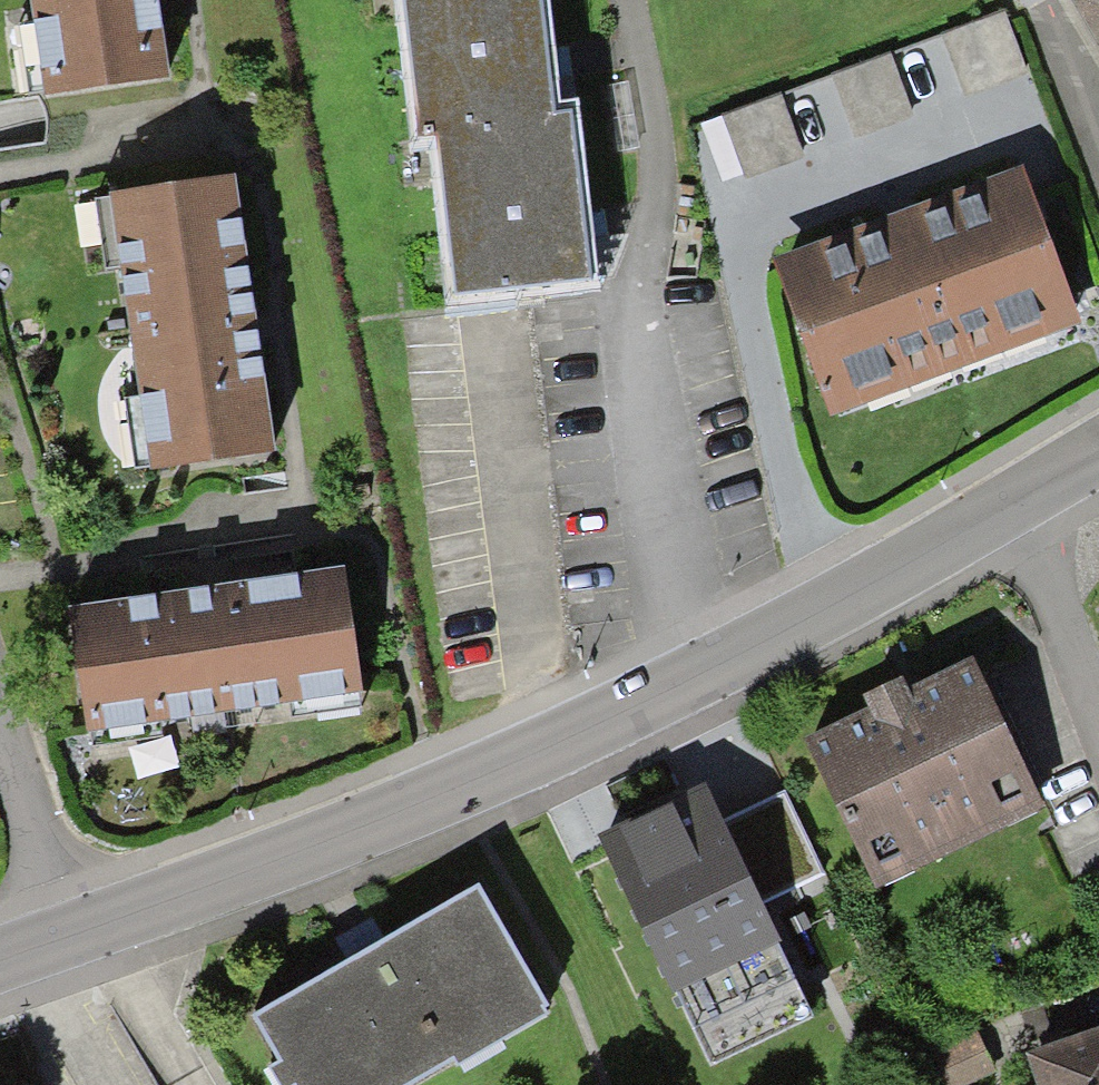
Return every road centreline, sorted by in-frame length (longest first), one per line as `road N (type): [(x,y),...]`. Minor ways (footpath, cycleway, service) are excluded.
road 1 (residential): [(69,936),(484,776),(706,673),(1006,503)]
road 2 (residential): [(1006,503),(1047,583),(1098,727)]
road 3 (residential): [(69,936),(0,726)]

